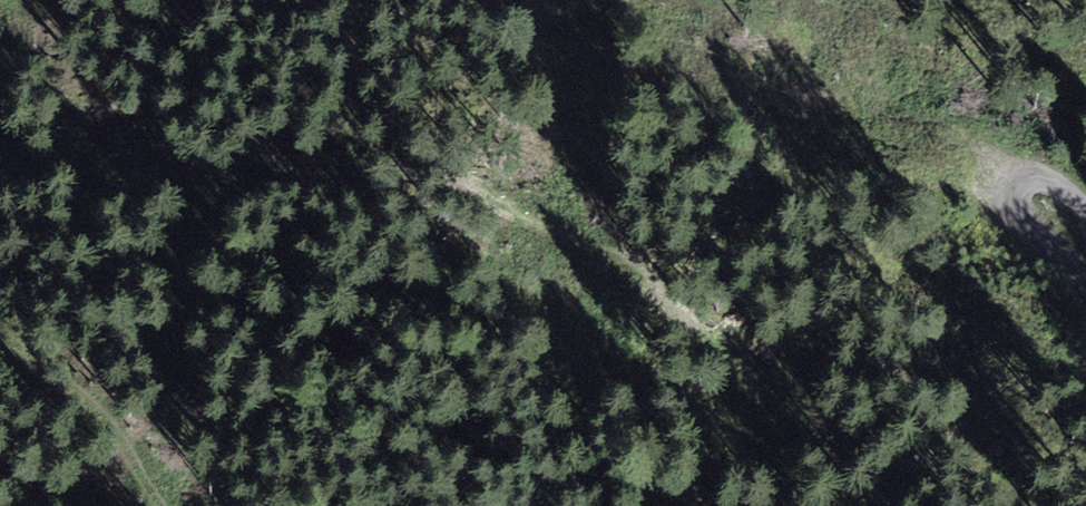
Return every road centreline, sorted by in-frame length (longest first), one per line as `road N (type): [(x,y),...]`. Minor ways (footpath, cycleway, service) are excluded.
road 1 (track): [(0,177),(163,186),(361,167),(467,182),(622,262),(735,365)]
road 2 (track): [(163,505),(104,414),(0,334)]
road 3 (track): [(1085,210),(1046,176),(1029,175),(1013,194),(1021,217),(1085,287)]

